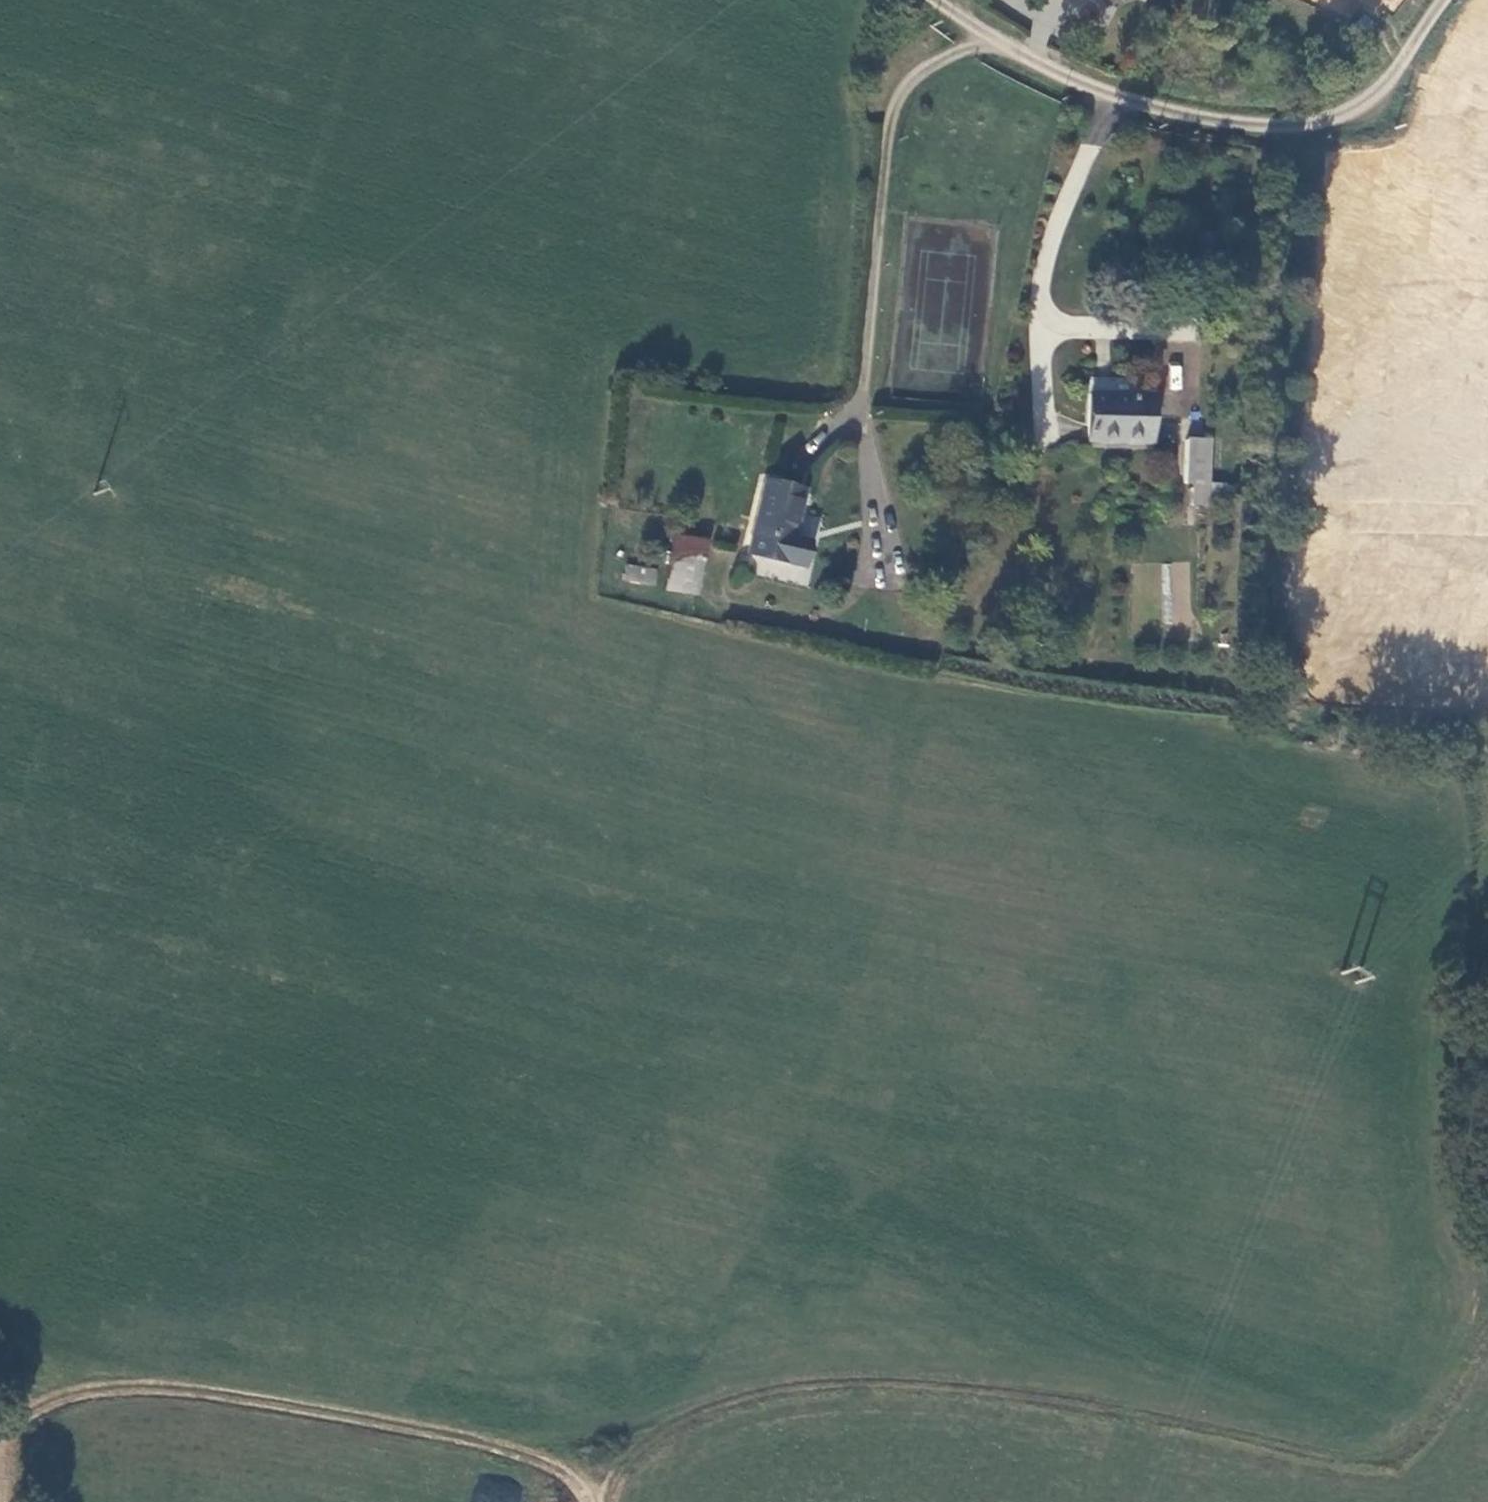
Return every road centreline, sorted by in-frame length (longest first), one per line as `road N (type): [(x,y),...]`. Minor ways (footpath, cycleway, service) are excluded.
road 1 (track): [(602,1501),(617,1470),(662,1429),(781,1390),(911,1390),(1054,1404),(1354,1463),(1390,1461),(1424,1430),(1487,1322)]
road 2 (track): [(0,1436),(89,1395),(168,1391),(541,1462),(588,1501)]
road 3 (residential): [(1446,0),(1366,100),(1301,126),(1173,113),(1116,98),(984,33),(936,0)]

